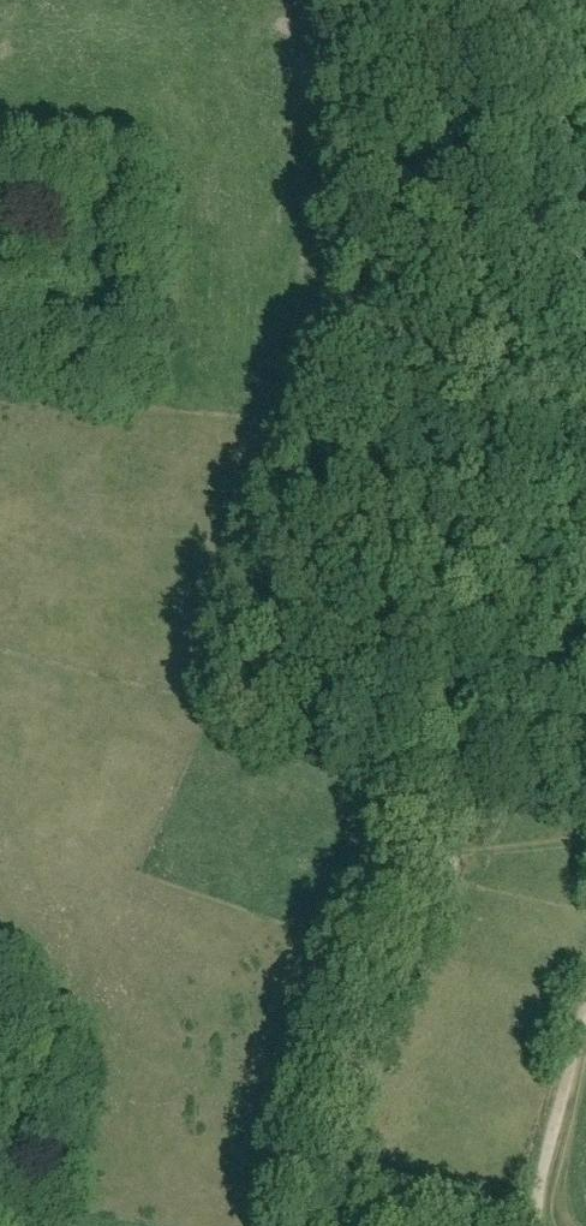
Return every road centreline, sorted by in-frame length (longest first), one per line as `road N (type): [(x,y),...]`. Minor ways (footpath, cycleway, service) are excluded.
road 1 (track): [(585,347),(544,0)]
road 2 (track): [(585,996),(540,1187),(539,1225)]

